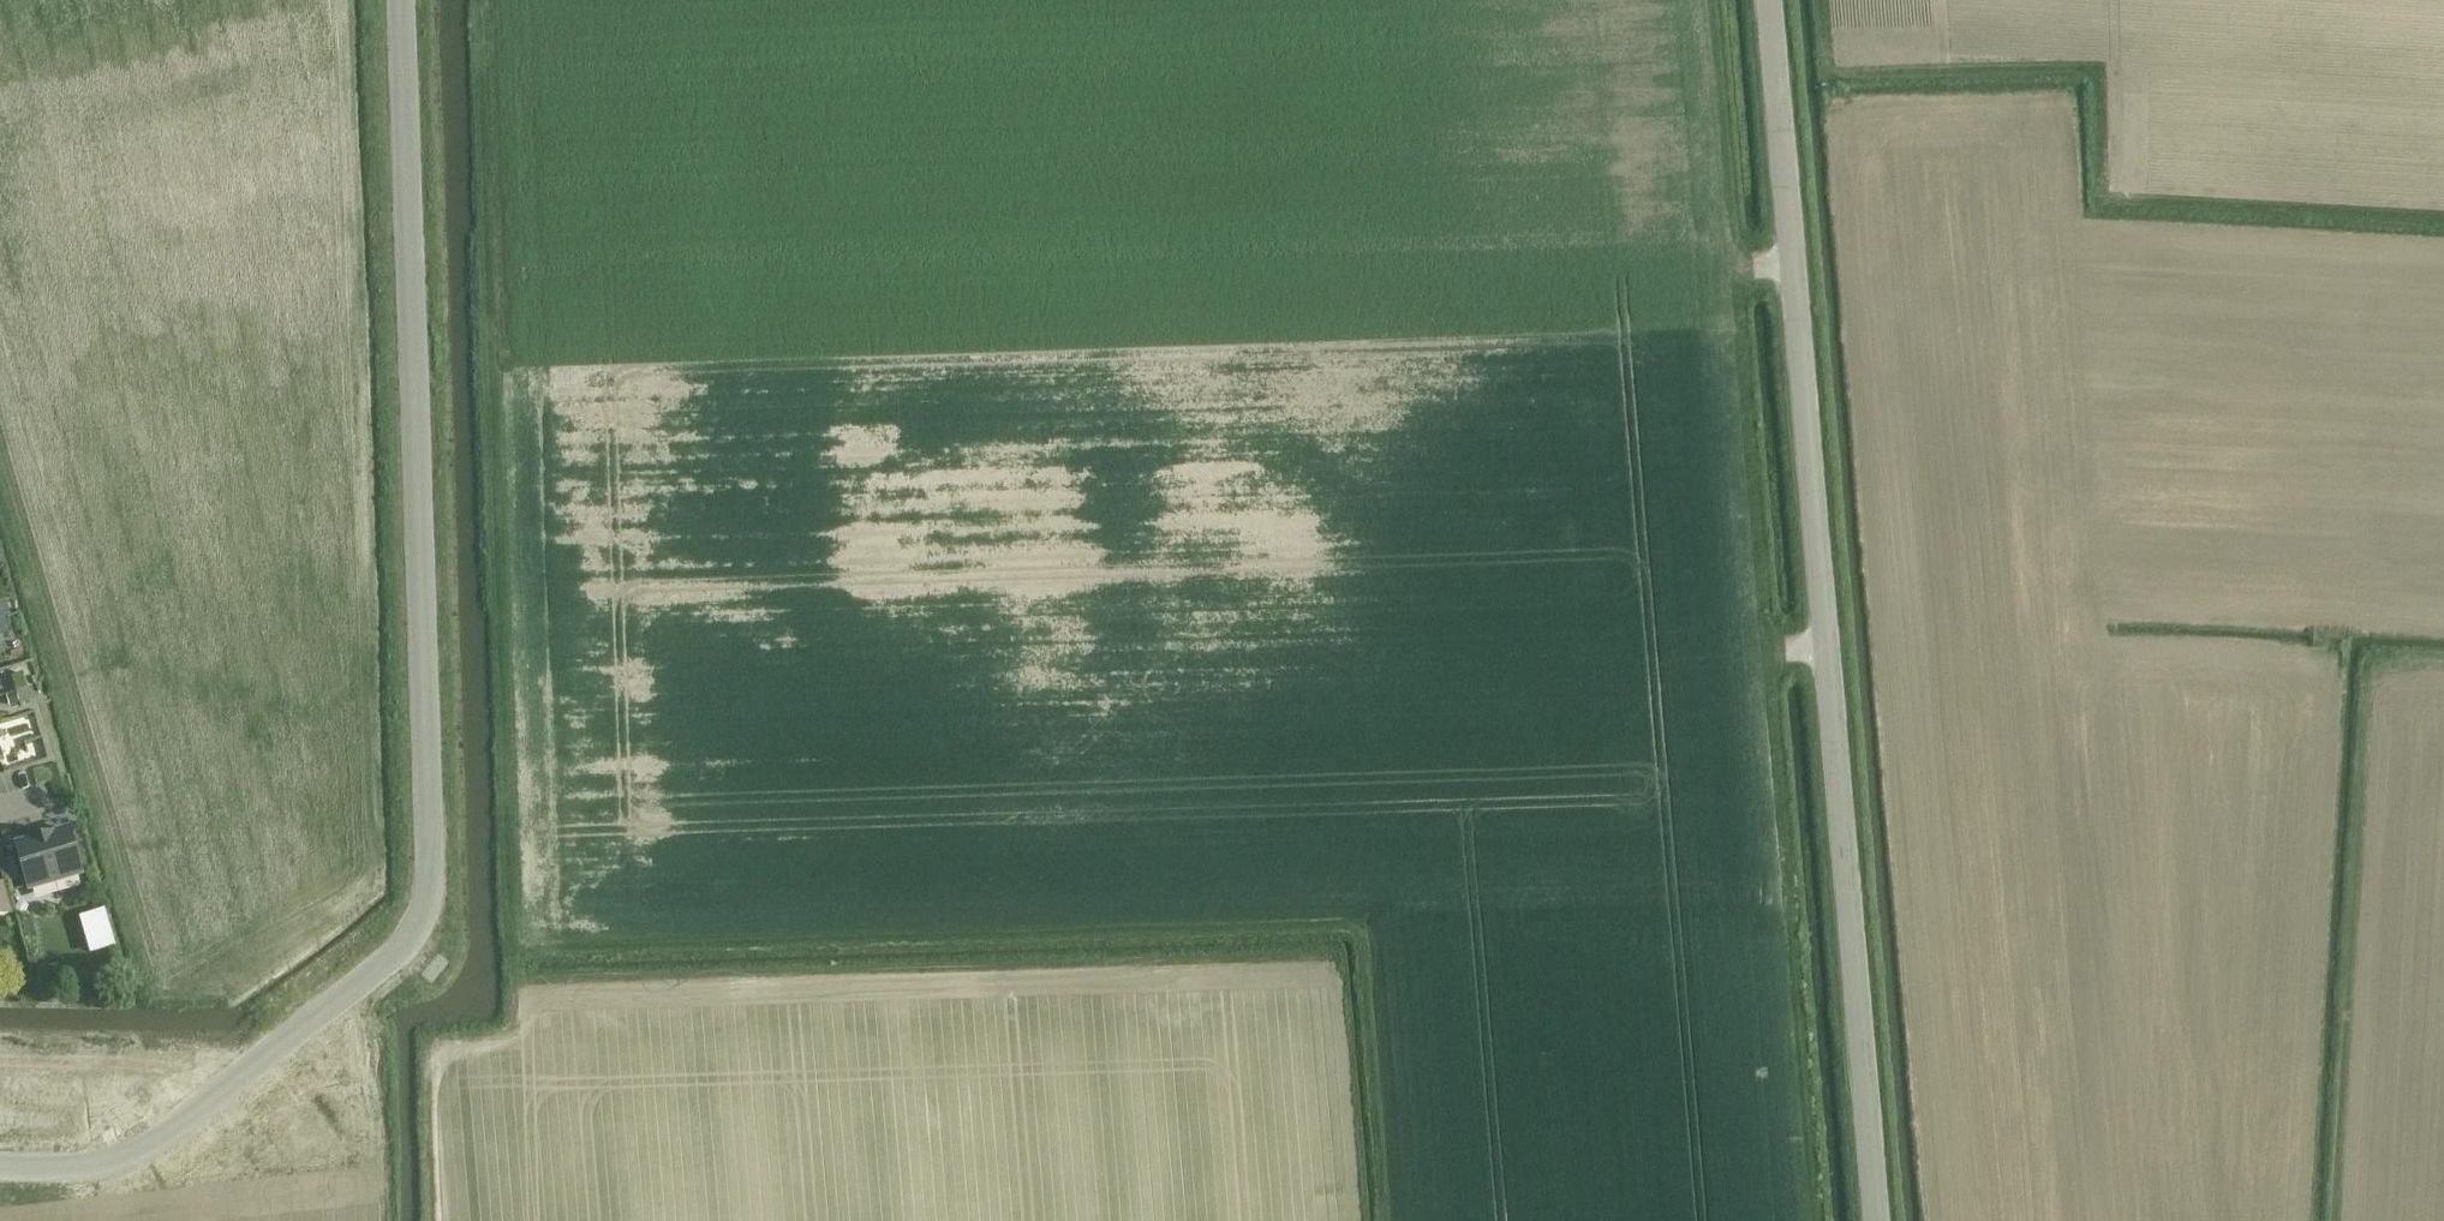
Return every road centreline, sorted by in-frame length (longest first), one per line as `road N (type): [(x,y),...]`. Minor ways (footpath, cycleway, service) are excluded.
road 1 (unclassified): [(1876,1220),(1768,0)]

